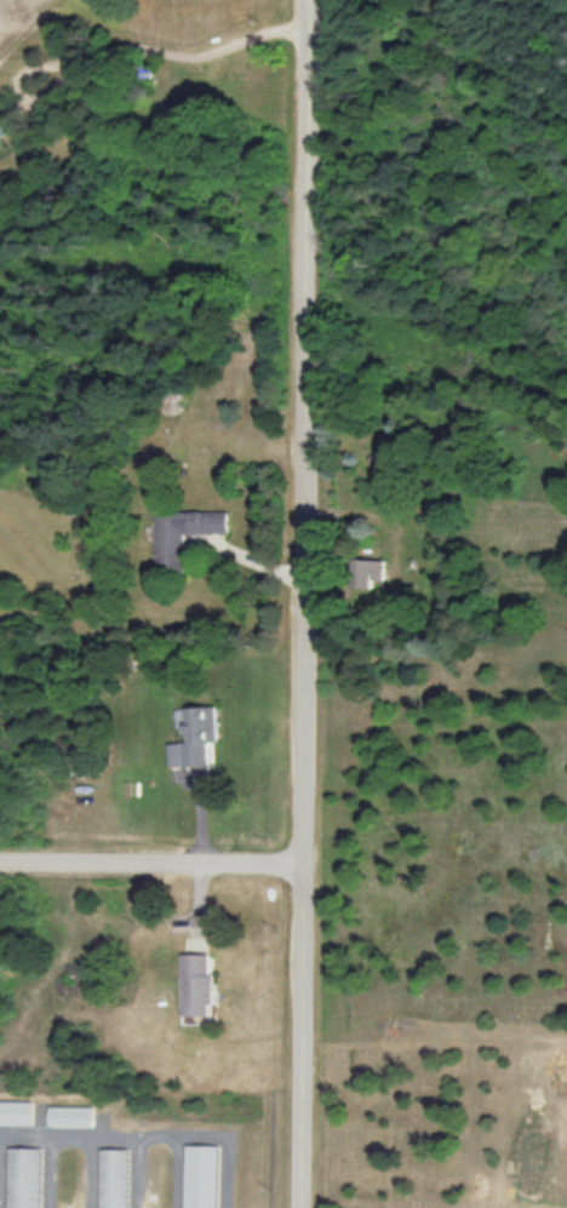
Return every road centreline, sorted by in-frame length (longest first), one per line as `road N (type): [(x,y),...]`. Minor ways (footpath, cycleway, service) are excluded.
road 1 (residential): [(297,1207),(297,0)]

